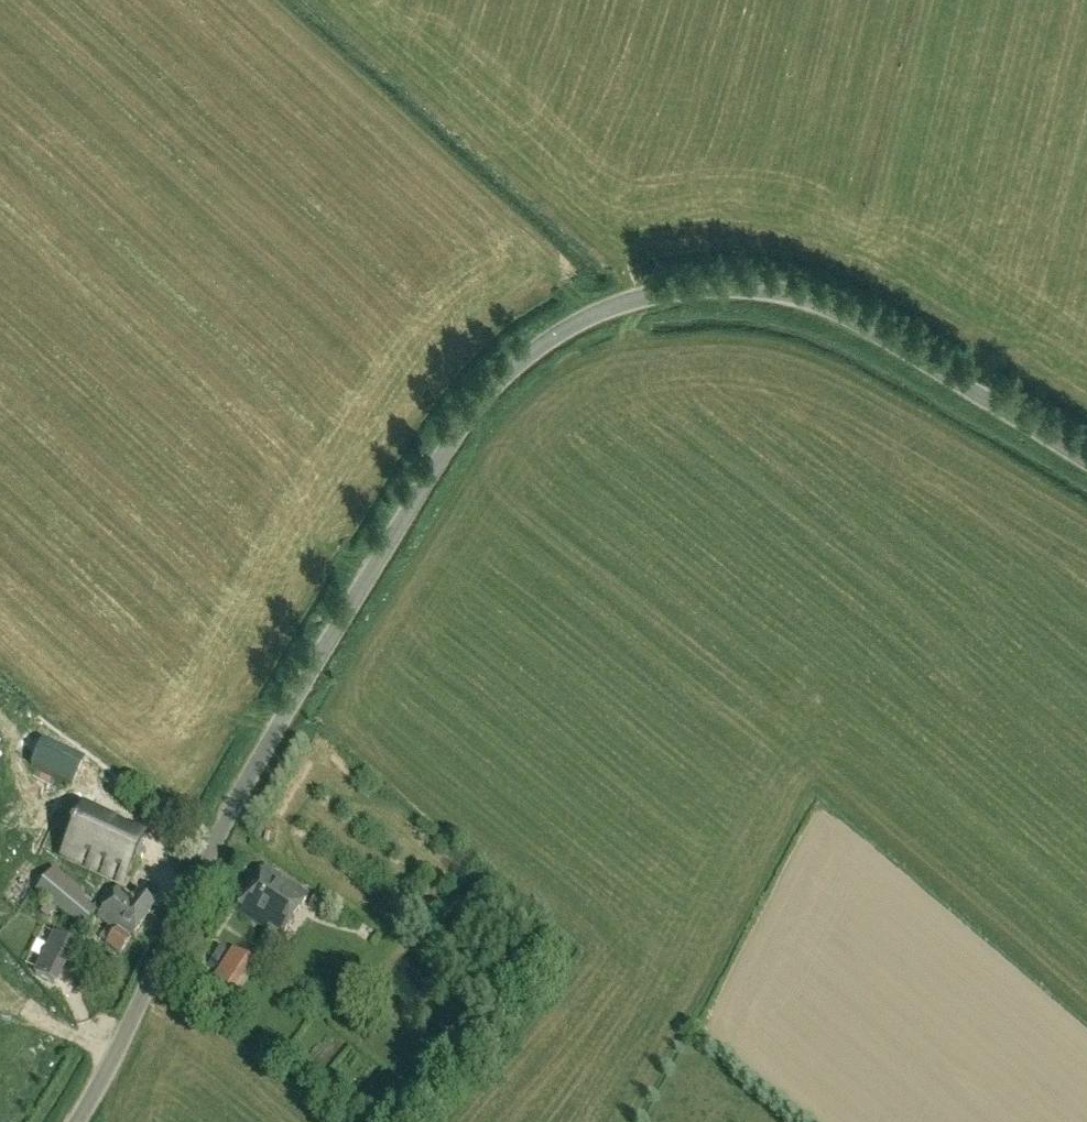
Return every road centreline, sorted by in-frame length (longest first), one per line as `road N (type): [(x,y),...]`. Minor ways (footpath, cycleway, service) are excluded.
road 1 (unclassified): [(76,1121),(135,1018),(269,739),(437,463),(488,392),(564,327),(611,306),(695,286),(799,296),(842,313),(1086,461)]

